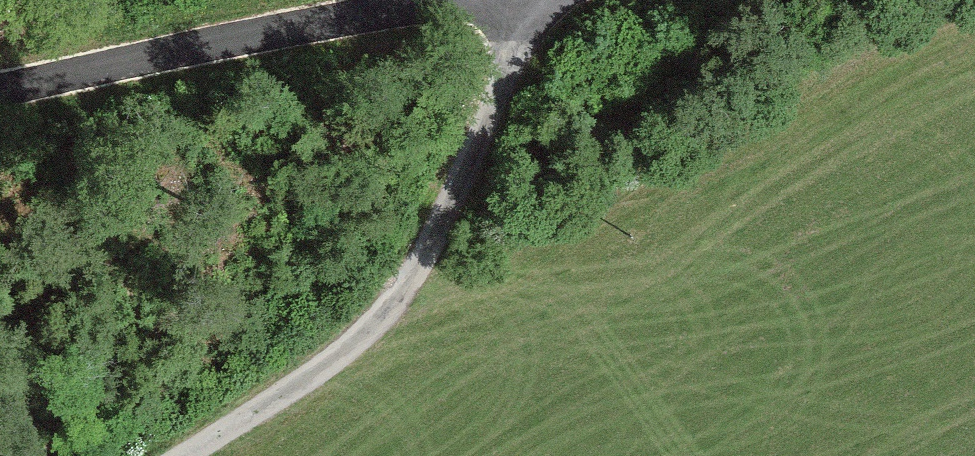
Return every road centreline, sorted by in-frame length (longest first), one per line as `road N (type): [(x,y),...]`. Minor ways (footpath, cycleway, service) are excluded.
road 1 (unclassified): [(157,455),(374,326),(538,0)]
road 2 (tertiary): [(0,90),(462,0)]

